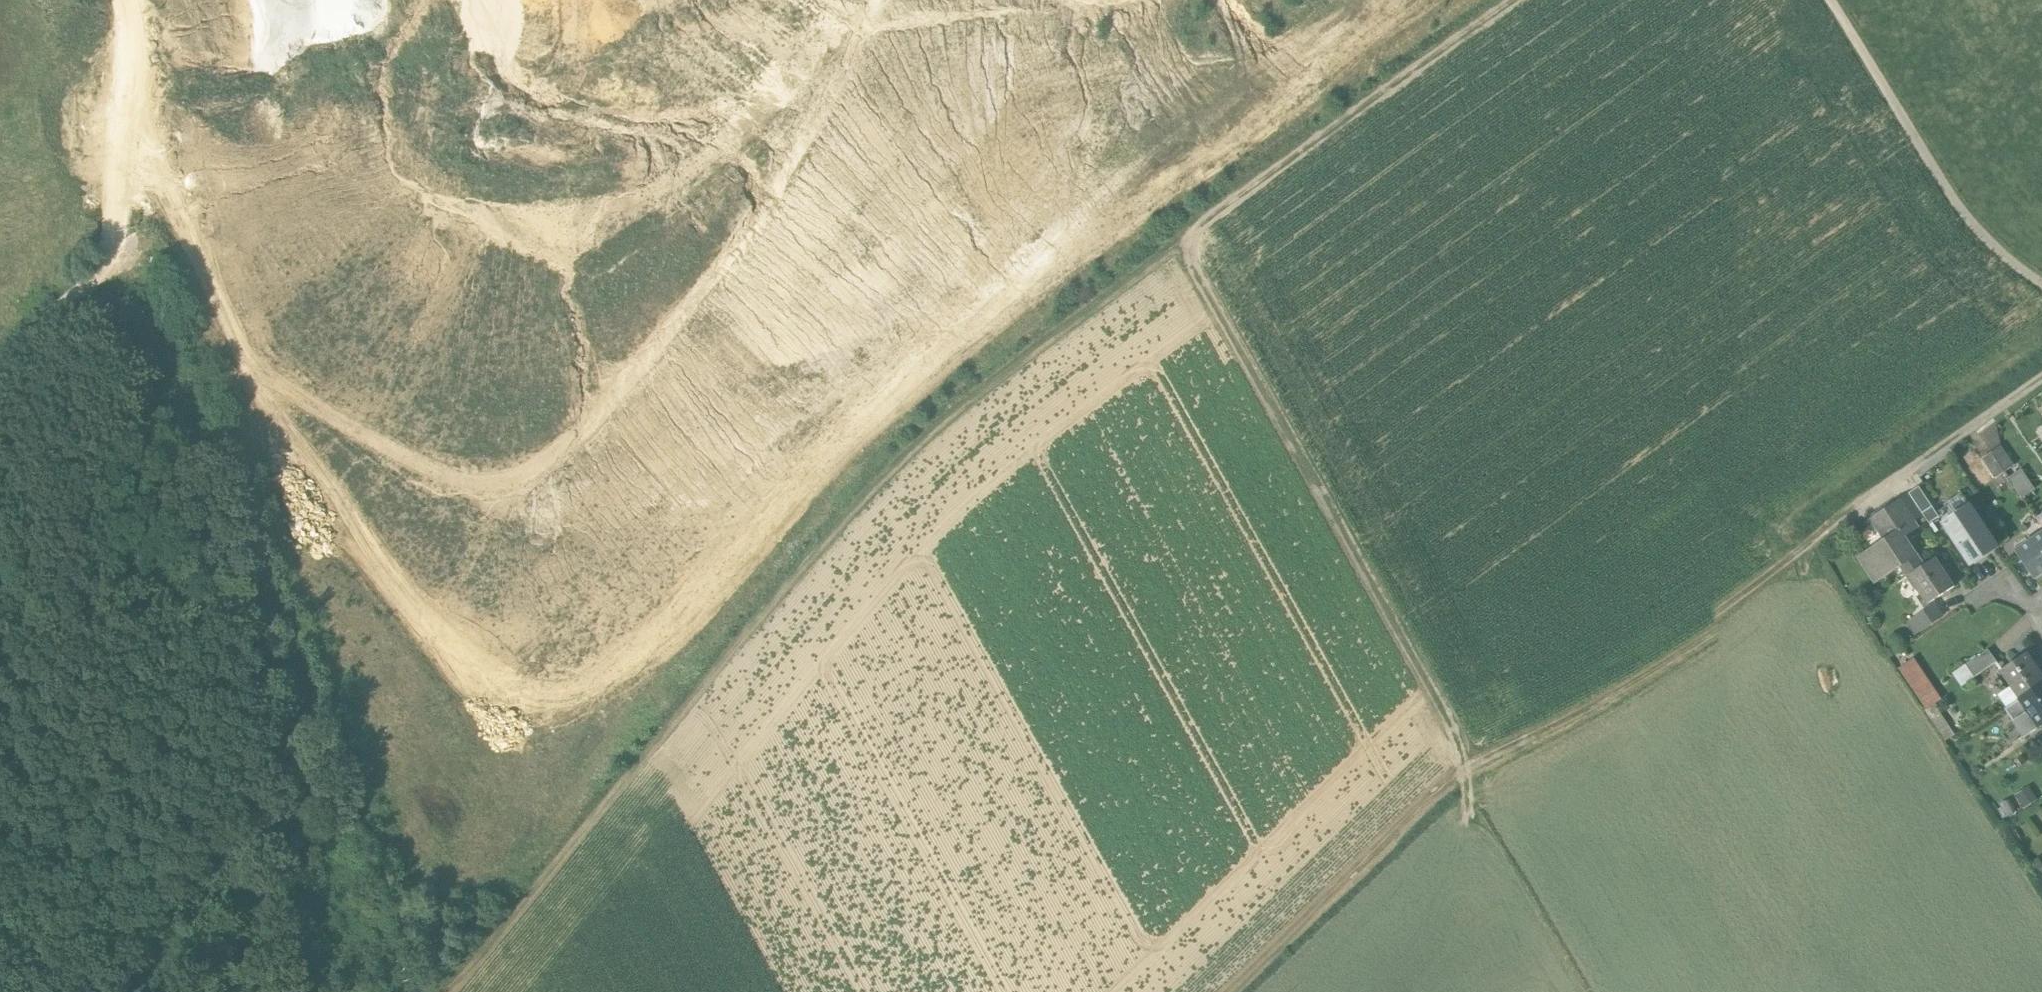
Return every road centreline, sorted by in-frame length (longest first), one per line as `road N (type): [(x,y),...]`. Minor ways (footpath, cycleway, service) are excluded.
road 1 (track): [(1520,0),(920,438),(826,532),(453,991)]
road 2 (track): [(1914,479),(1629,676),(1462,763),(1210,991)]
road 3 (track): [(141,243),(424,991)]
road 4 (track): [(1462,763),(1171,251)]
road 5 (track): [(2041,282),(2006,258),(1956,201),(1837,0)]
road 6 (residential): [(2041,392),(1914,479)]

